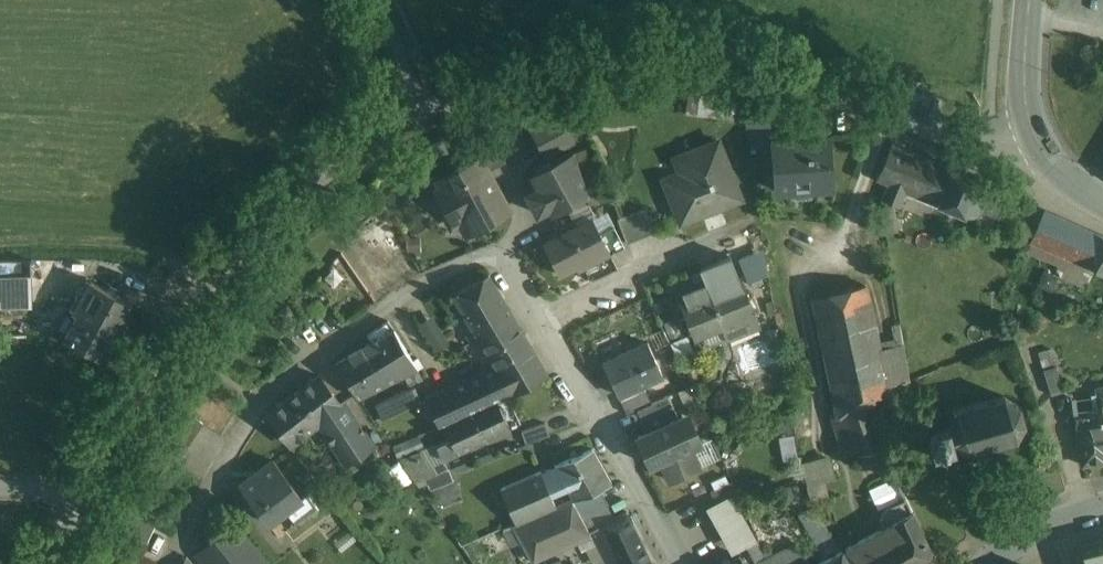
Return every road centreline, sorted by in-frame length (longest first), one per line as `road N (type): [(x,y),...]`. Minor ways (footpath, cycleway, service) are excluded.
road 1 (residential): [(169,563),(225,450),(261,401),(429,278),(470,259),(506,260),(676,563)]
road 2 (residential): [(1038,142),(997,143),(890,114),(683,47),(627,50),(420,109)]
road 3 (residential): [(79,498),(169,338),(237,255),(349,155),(420,109)]
road 4 (secondary): [(1038,142),(1024,97),(1029,0)]
road 5 (secondary): [(984,563),(1028,537),(1102,510)]
road 6 (residential): [(420,109),(371,0)]

